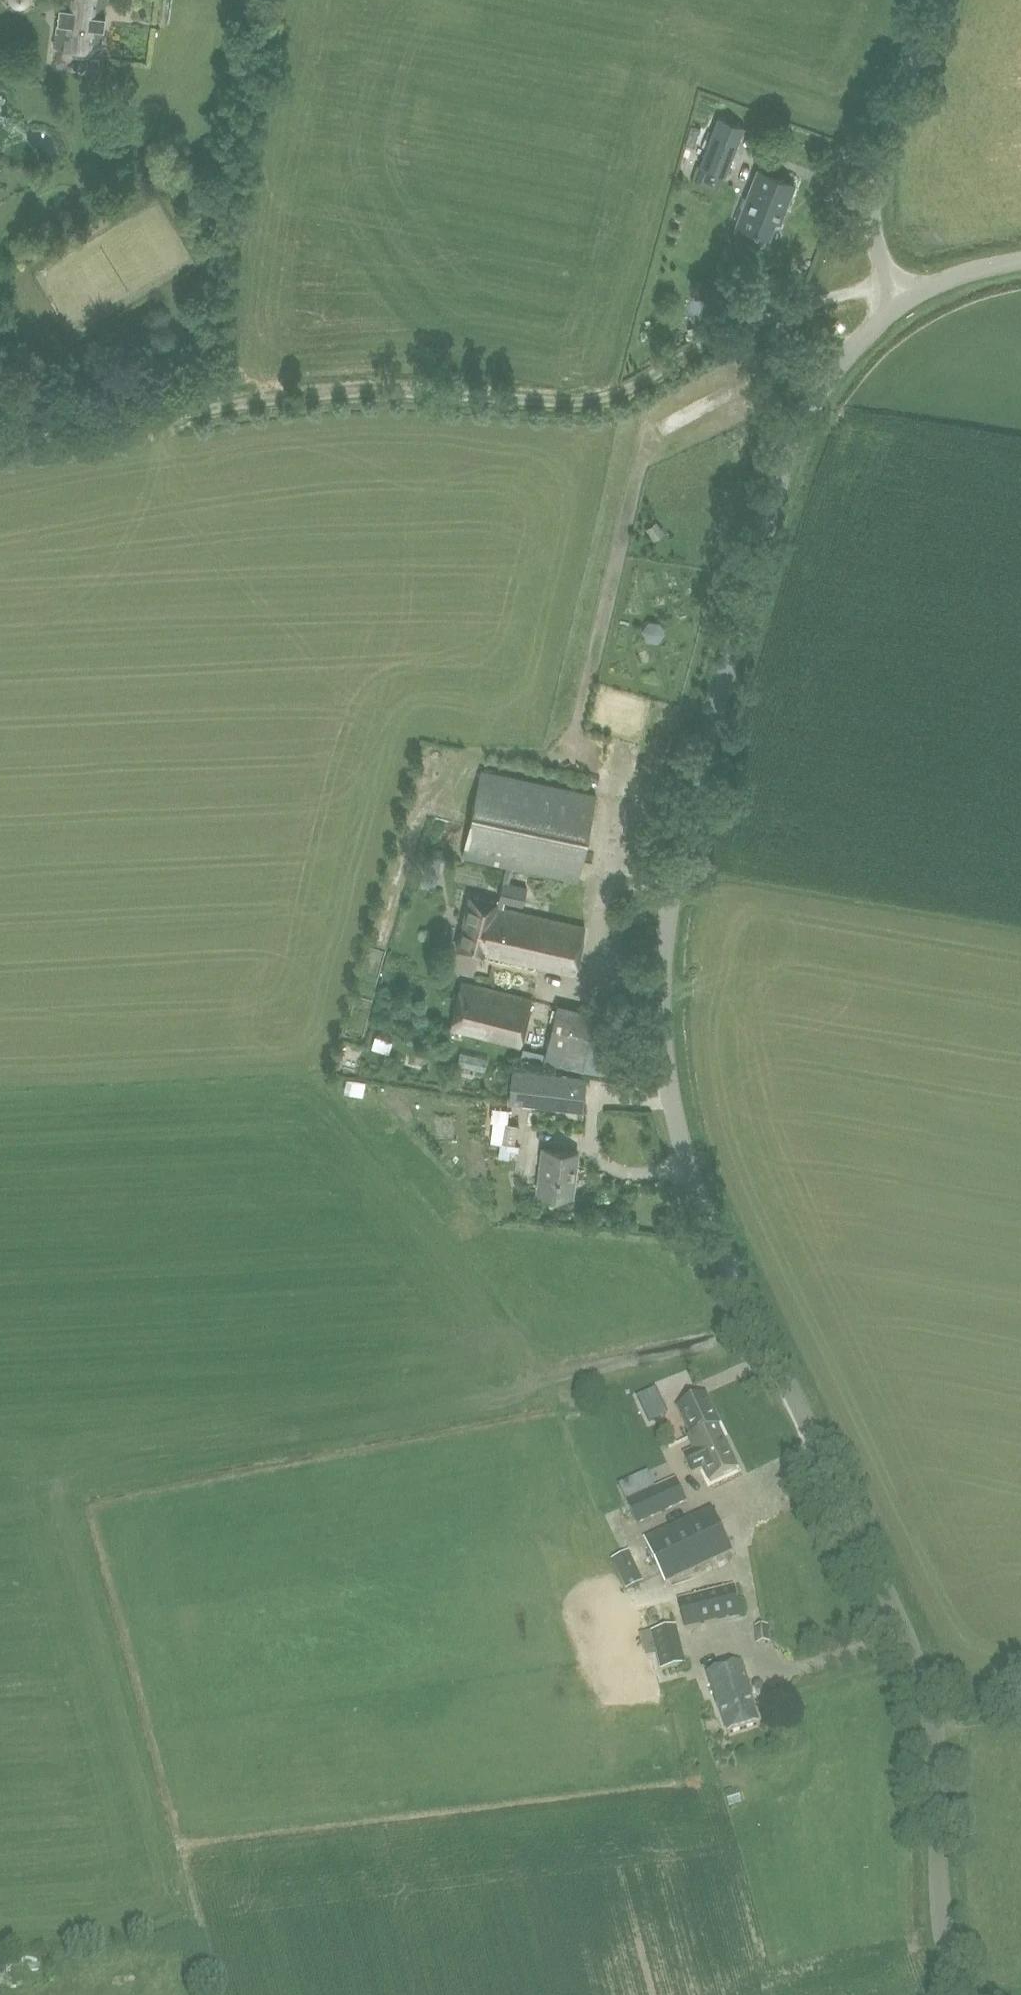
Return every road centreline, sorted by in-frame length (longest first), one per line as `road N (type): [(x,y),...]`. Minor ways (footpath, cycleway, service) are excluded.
road 1 (unclassified): [(962,1994),(944,1933),(932,1712),(919,1666),(696,1172),(670,1053),(669,972),(681,879),(798,450),(842,362),(904,303)]
road 2 (track): [(0,446),(211,409),(364,393),(607,400),(734,331),(892,281)]
road 3 (unclassified): [(904,303),(874,241),(873,184),(941,0)]
road 4 (unclassified): [(904,303),(1020,260)]

